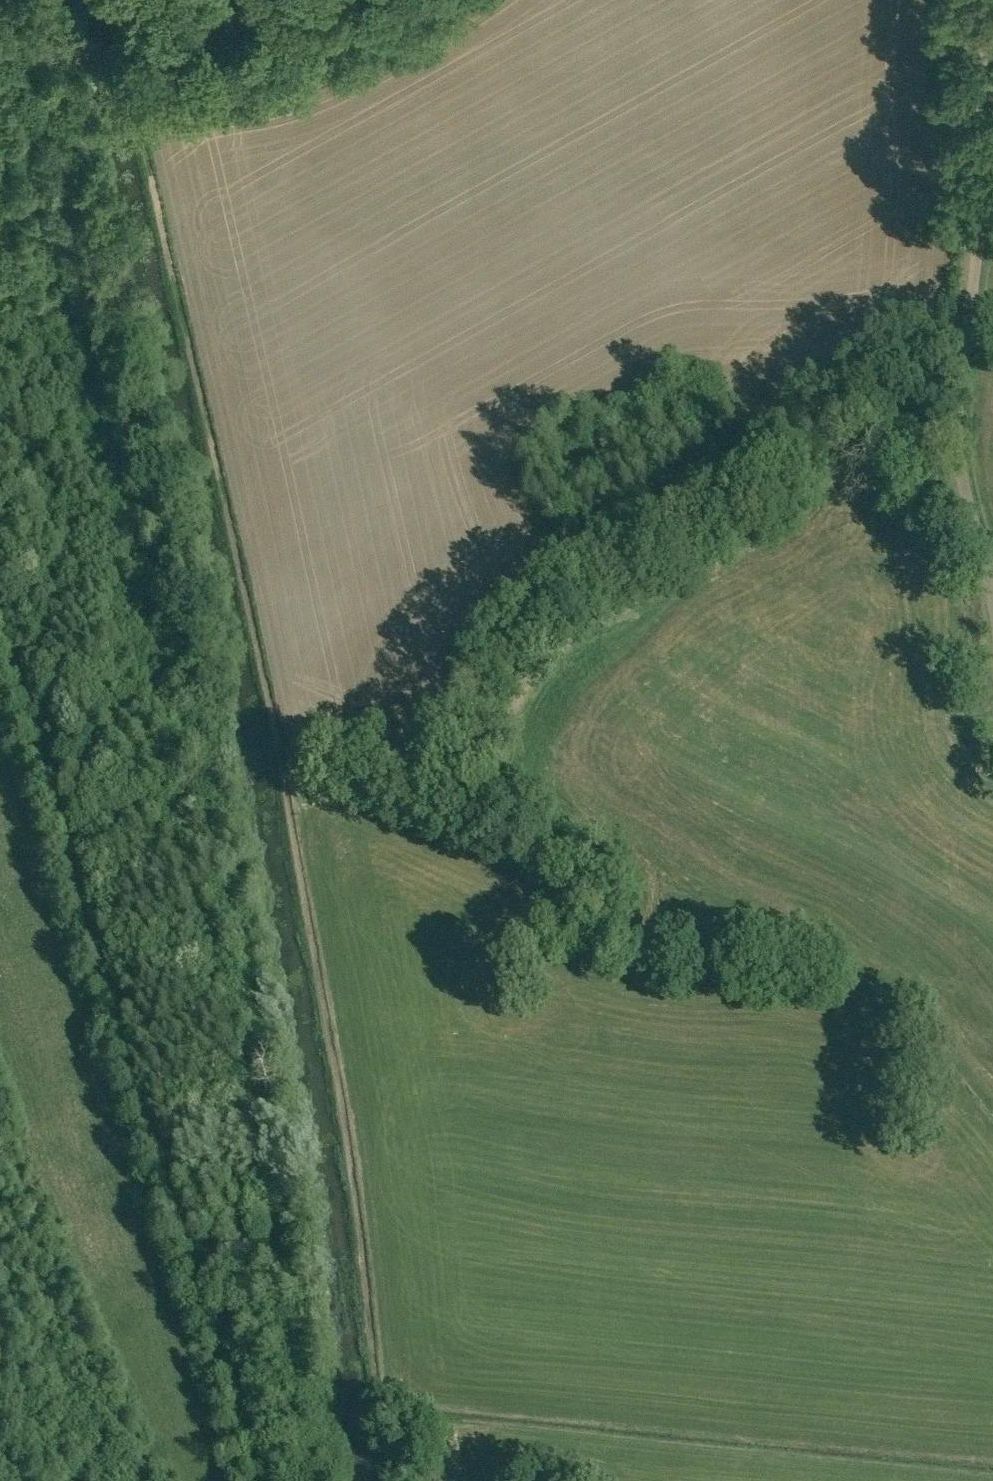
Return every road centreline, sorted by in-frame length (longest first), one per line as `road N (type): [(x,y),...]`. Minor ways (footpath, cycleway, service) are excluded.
road 1 (unclassified): [(992,617),(961,444),(992,116)]

